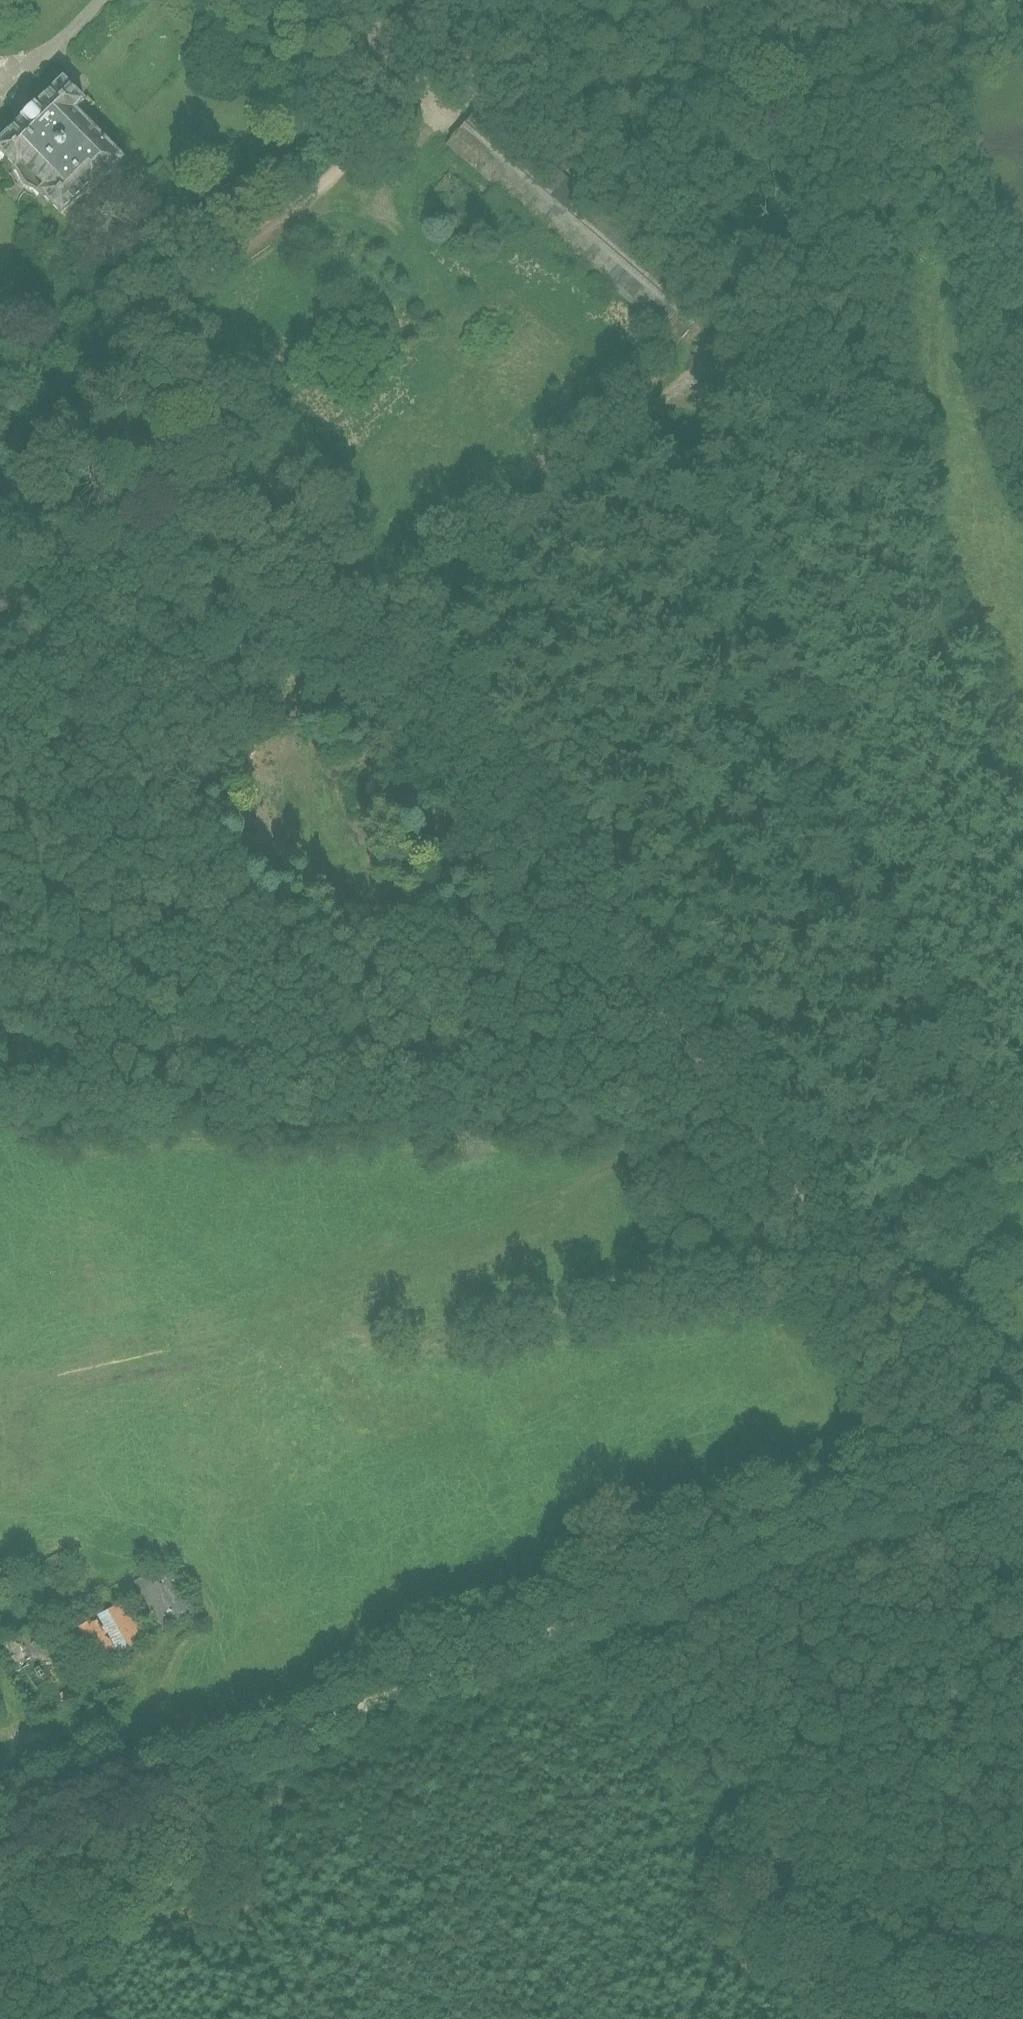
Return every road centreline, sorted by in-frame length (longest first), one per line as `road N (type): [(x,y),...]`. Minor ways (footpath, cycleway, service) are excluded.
road 1 (unclassified): [(0,1845),(982,1452)]
road 2 (unclassified): [(373,622),(144,310),(424,88),(395,58),(366,0)]
road 3 (unclassified): [(788,1188),(373,622)]
road 4 (unclassified): [(373,622),(771,298)]
road 5 (unclassified): [(771,298),(485,53),(427,29),(388,0)]
road 6 (unclassified): [(982,1452),(788,1188)]
road 7 (unclassified): [(788,1188),(1022,1097)]
road 8 (unclassified): [(771,298),(931,167)]
road 9 (unclassified): [(74,2018),(0,1861)]
road 10 (unclassified): [(97,0),(51,53),(0,75)]

